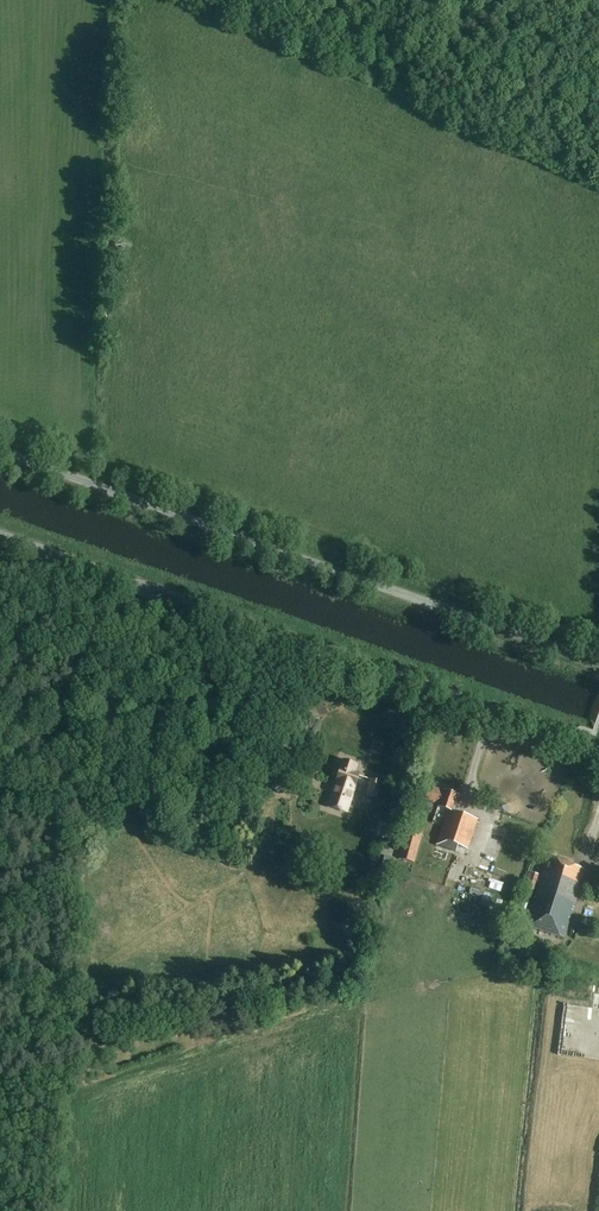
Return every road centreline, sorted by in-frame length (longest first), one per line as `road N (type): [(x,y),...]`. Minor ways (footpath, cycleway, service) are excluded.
road 1 (tertiary): [(598,751),(0,537)]
road 2 (unclassified): [(598,660),(0,450)]

